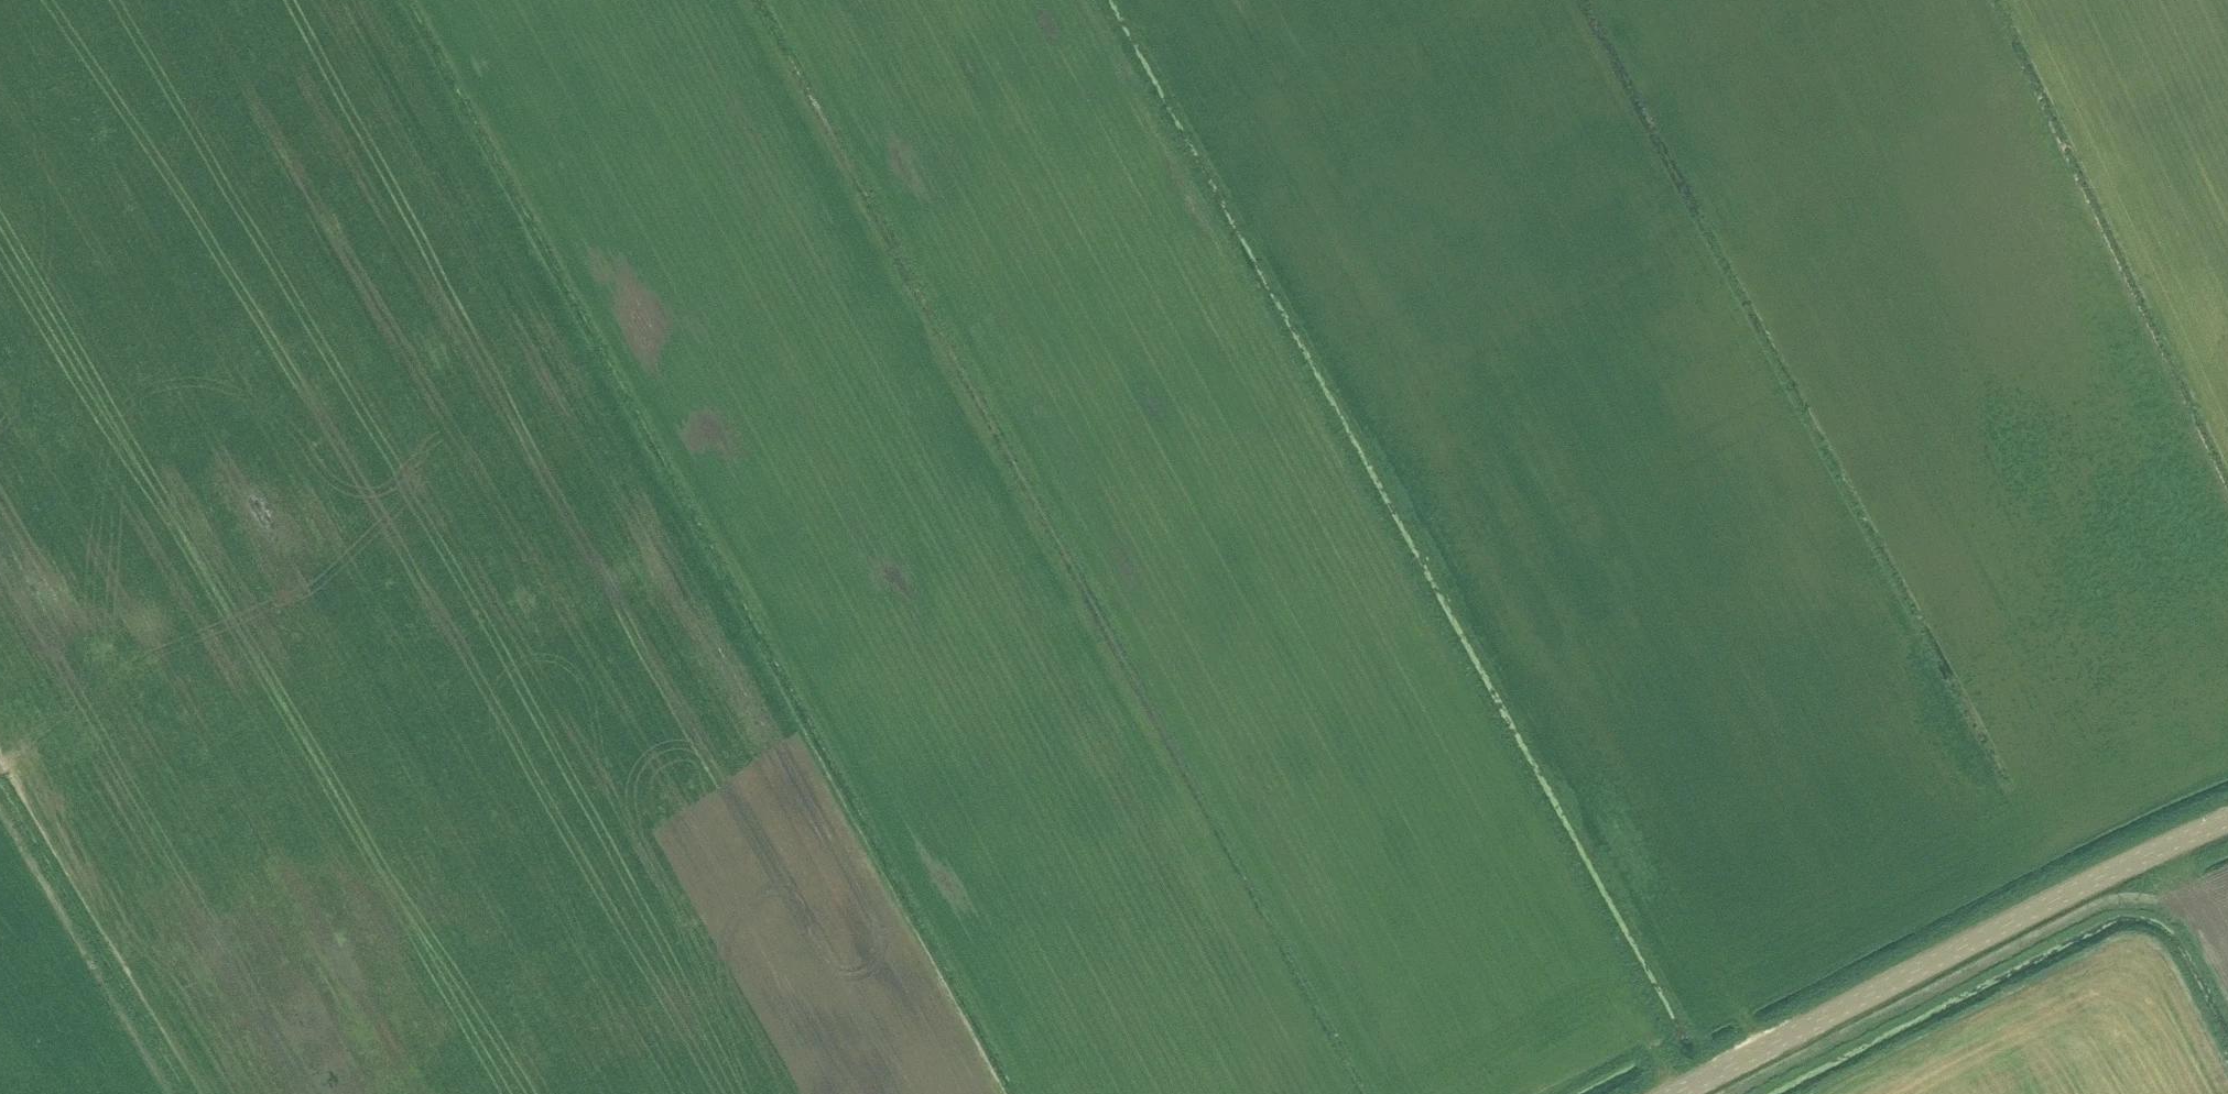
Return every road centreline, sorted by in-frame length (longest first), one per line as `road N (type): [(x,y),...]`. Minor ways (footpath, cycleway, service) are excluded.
road 1 (tertiary): [(1695,1093),(2227,827)]

